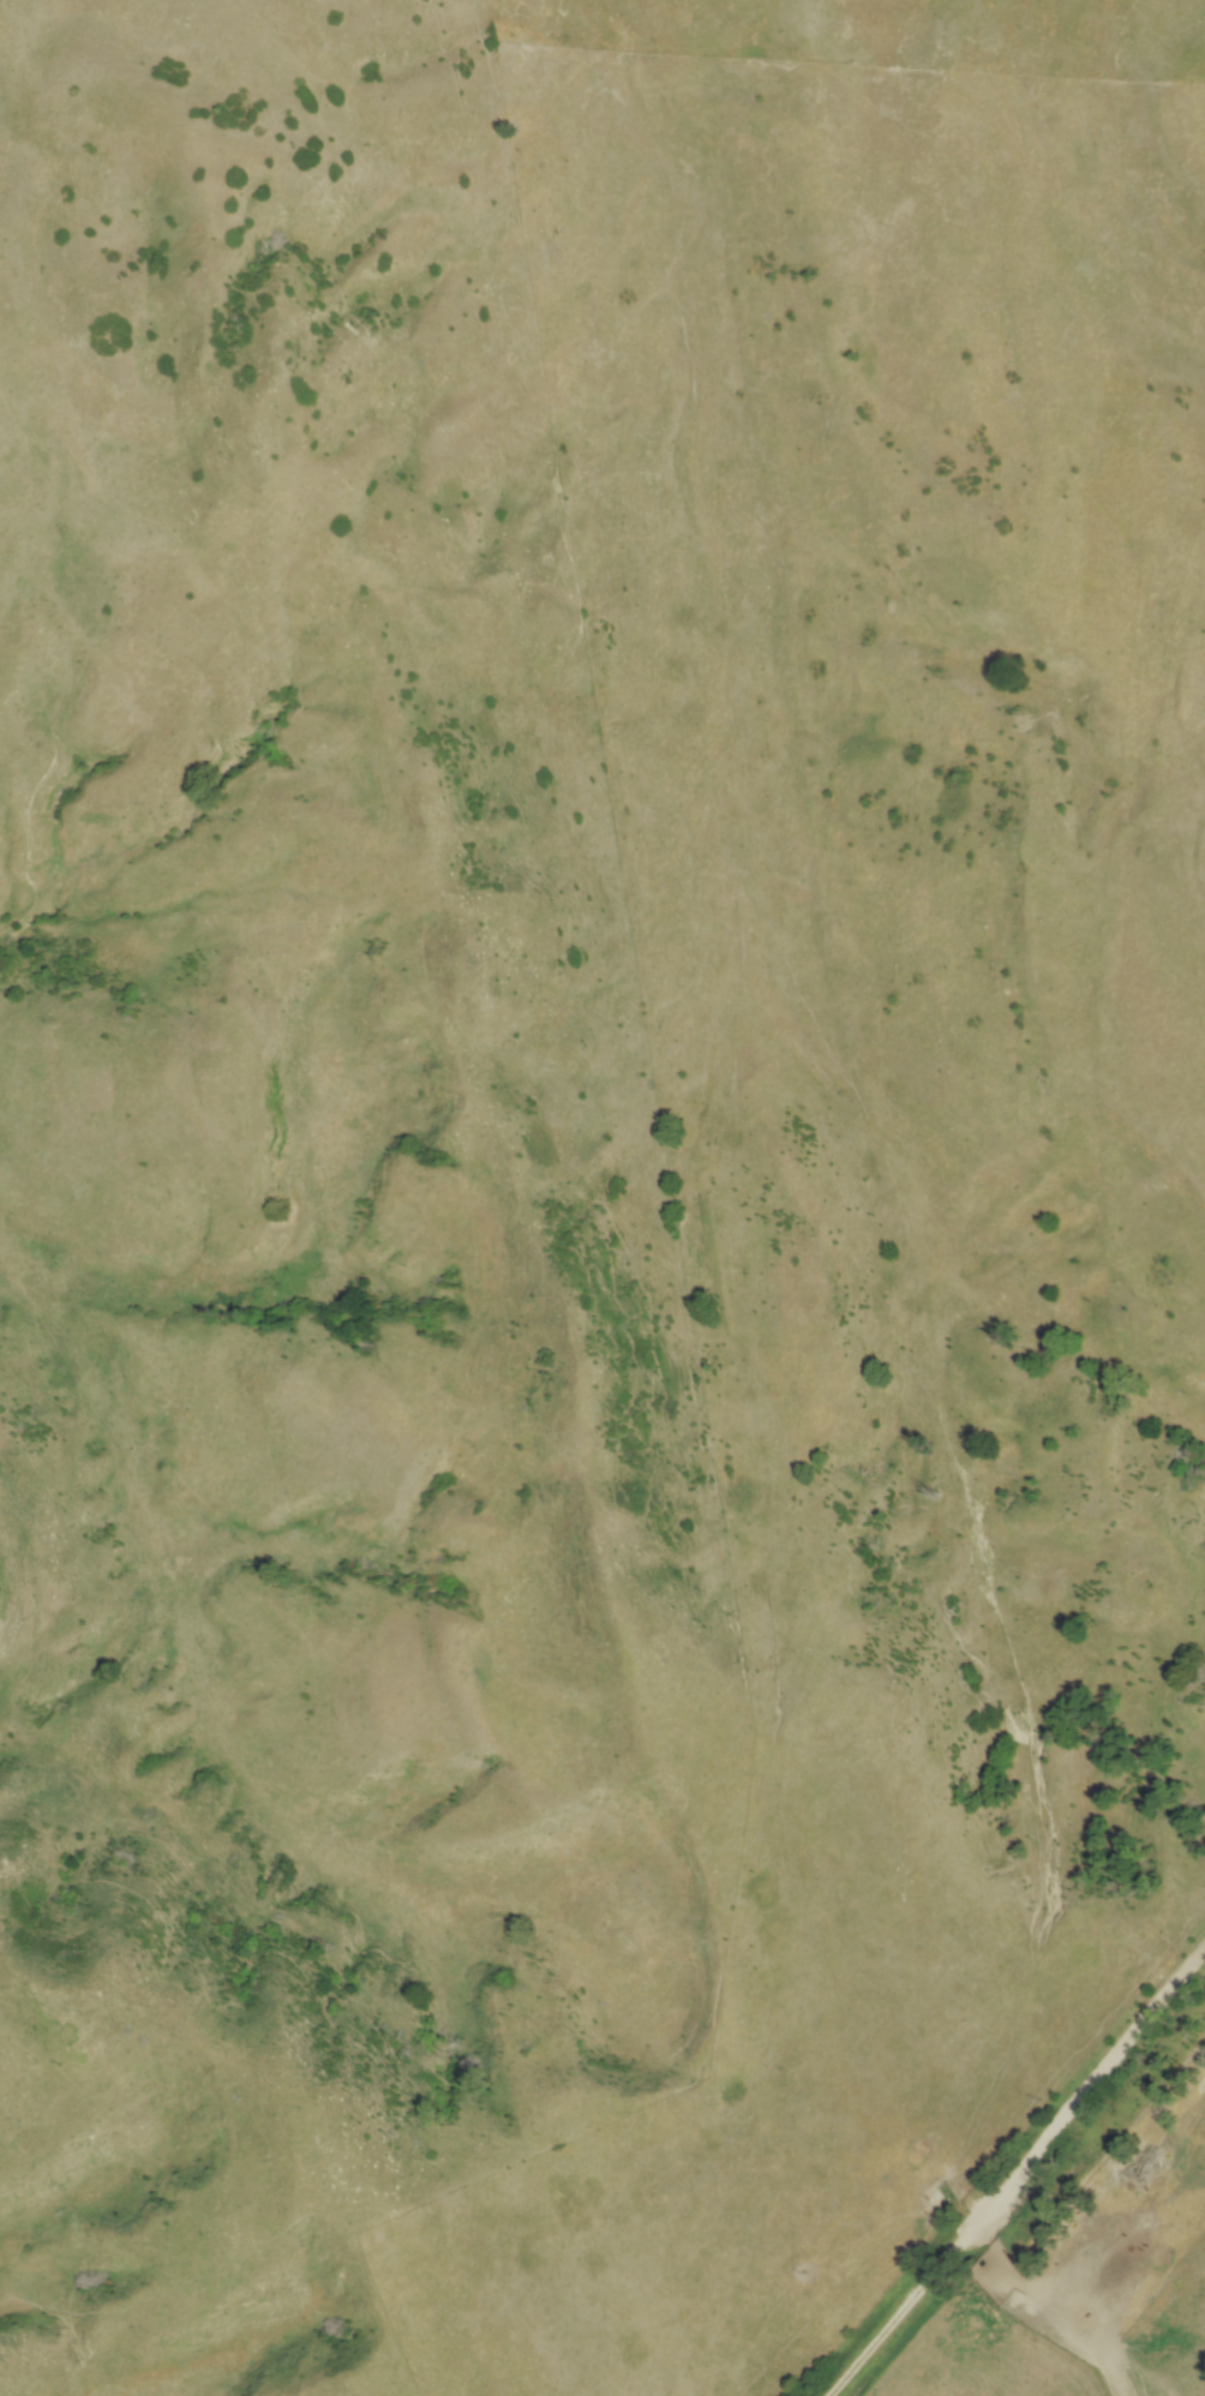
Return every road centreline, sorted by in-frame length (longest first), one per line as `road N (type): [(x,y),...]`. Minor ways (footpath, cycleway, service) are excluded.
road 1 (residential): [(824,2395),(1204,1946)]

